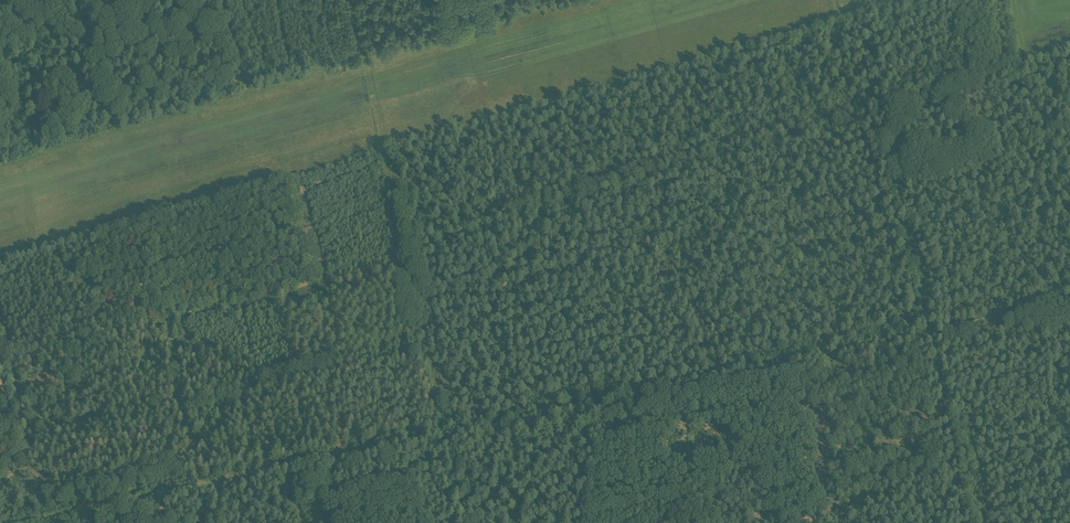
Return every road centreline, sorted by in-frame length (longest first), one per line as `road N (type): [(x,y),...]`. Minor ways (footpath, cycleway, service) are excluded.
road 1 (track): [(1069,303),(18,522)]
road 2 (track): [(833,0),(838,21),(867,21),(971,522)]
road 3 (track): [(351,0),(463,522)]

